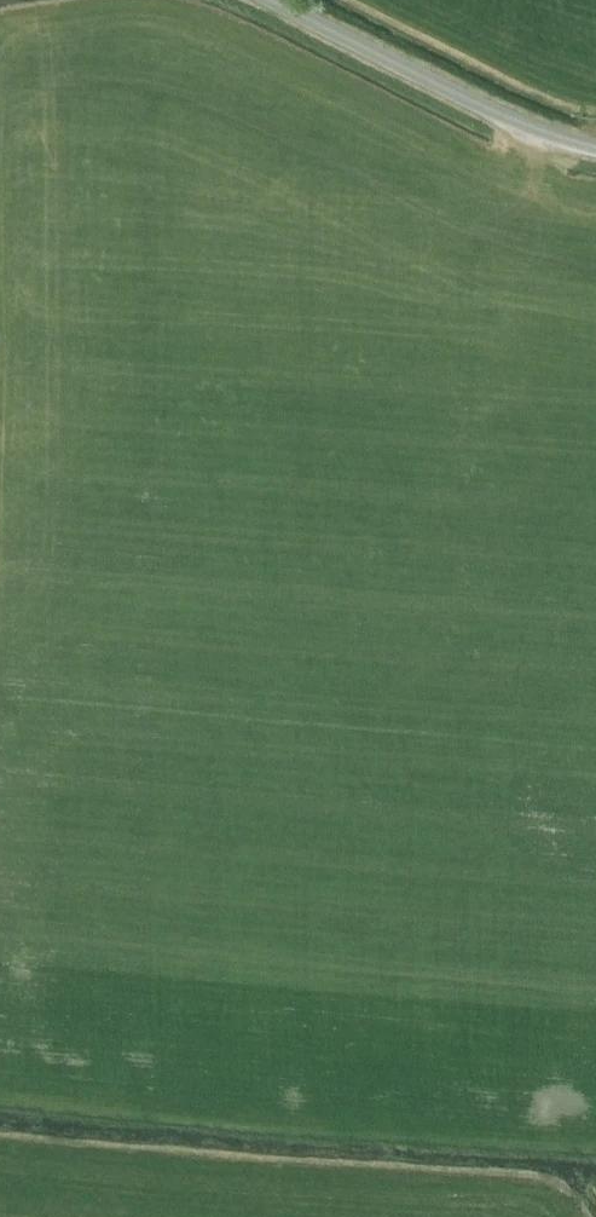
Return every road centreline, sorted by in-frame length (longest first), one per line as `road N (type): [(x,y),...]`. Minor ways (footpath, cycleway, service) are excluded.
road 1 (unclassified): [(595,152),(514,126),(255,0)]

